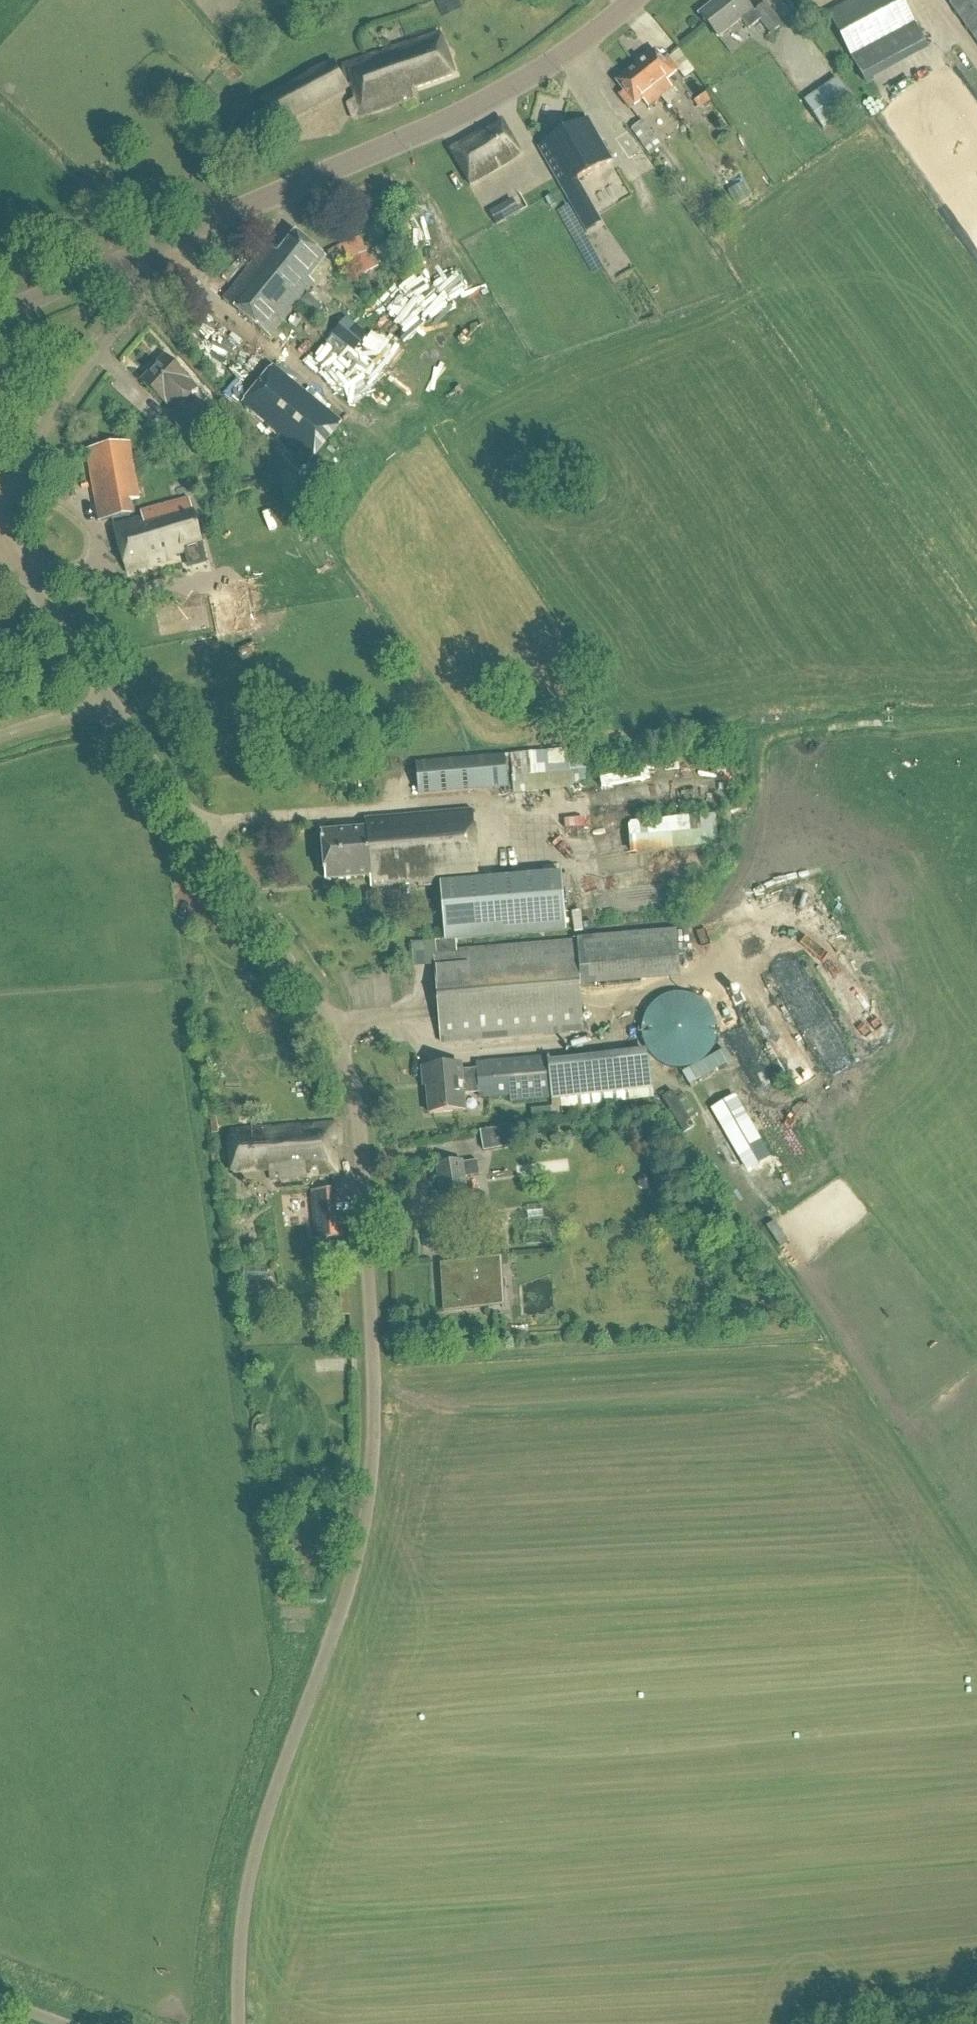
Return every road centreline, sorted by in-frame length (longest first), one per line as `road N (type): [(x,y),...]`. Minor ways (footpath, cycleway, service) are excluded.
road 1 (residential): [(238,2023),(244,1893),(274,1785),(353,1577),(370,1477),(364,1187),(353,1085),(324,1014),(111,701)]
road 2 (tertiary): [(168,245),(440,124),(535,73),(632,0)]
road 3 (tertiary): [(0,511),(56,403),(168,245)]
road 4 (residential): [(111,701),(0,537)]
road 5 (tertiary): [(0,312),(168,245)]

